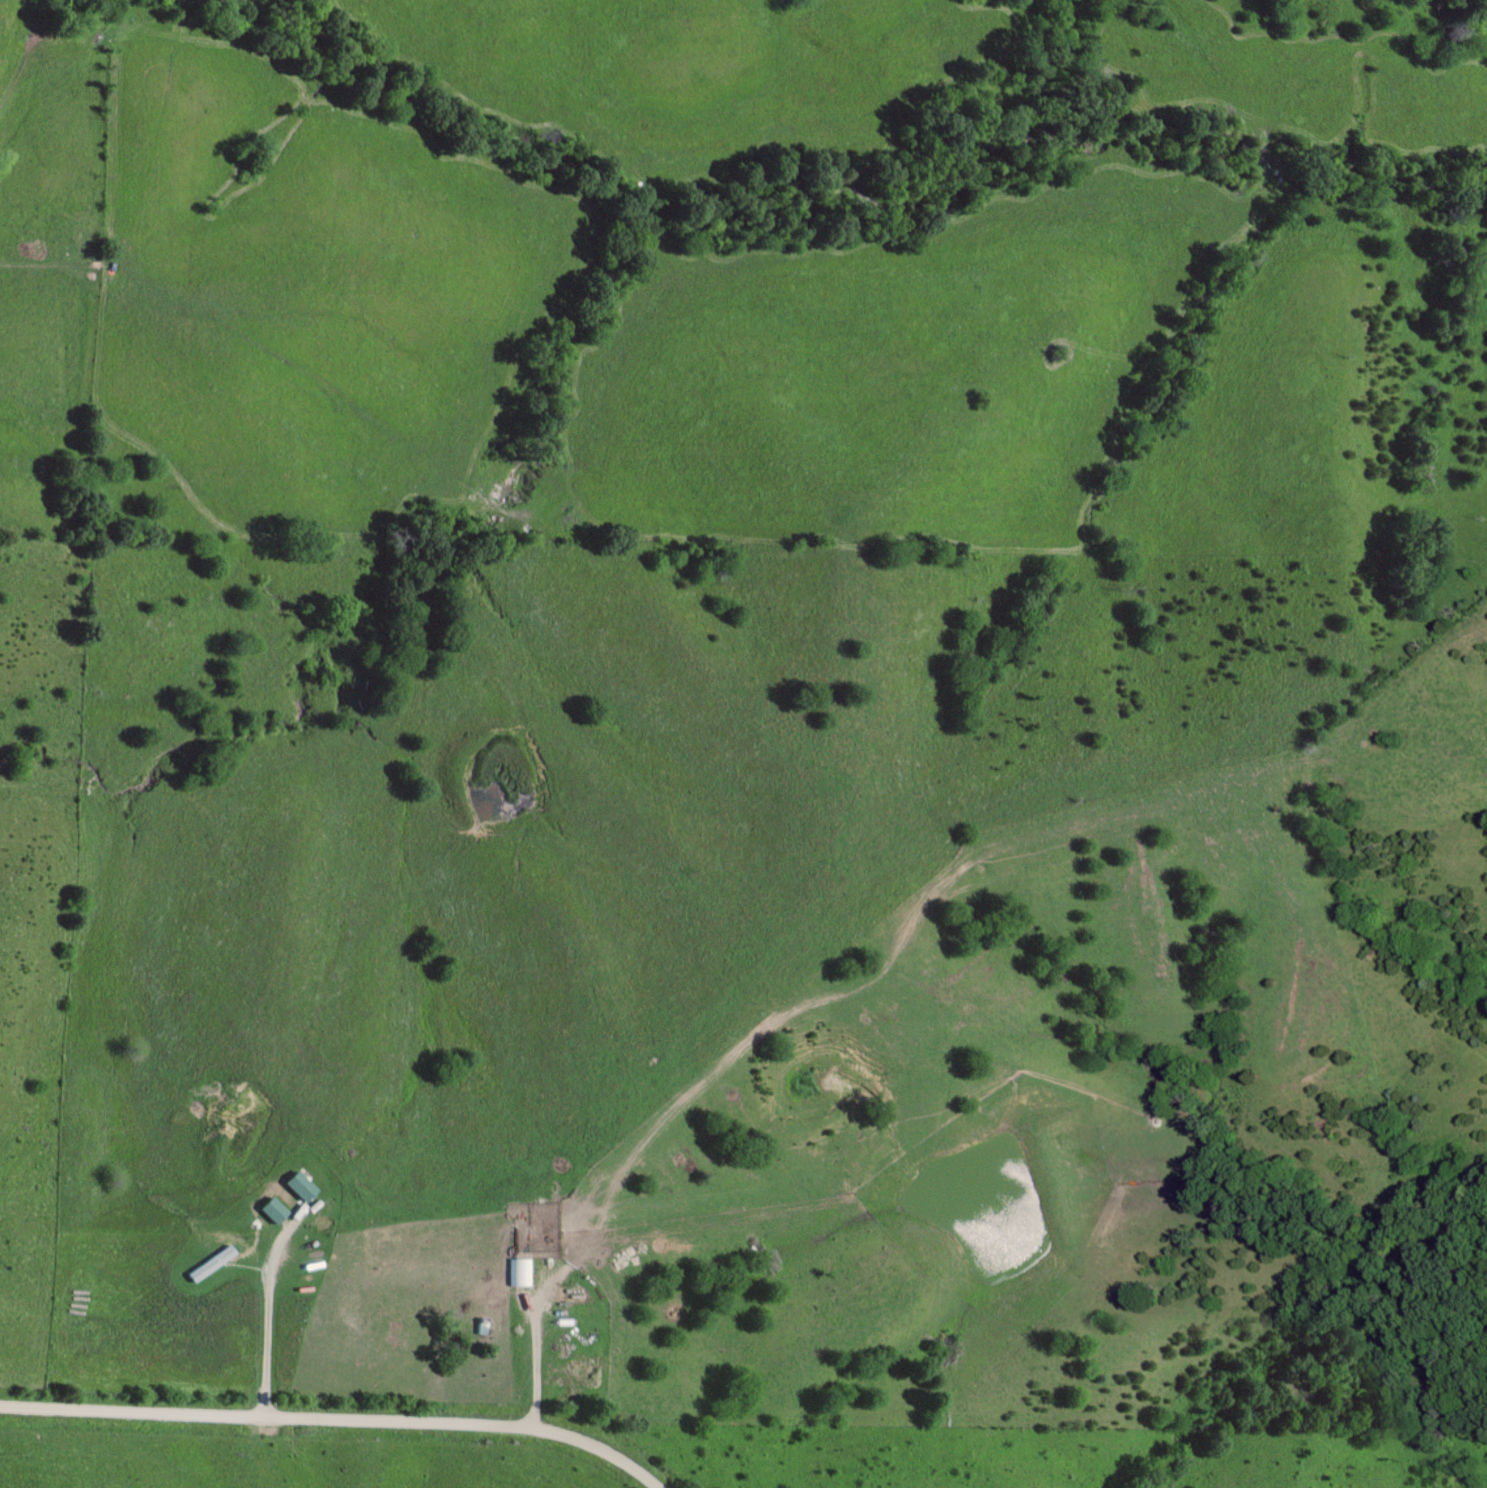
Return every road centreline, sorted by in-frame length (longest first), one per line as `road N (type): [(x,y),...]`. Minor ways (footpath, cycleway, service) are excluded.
road 1 (tertiary): [(660,1487),(612,1452),(549,1432),(0,1409)]

